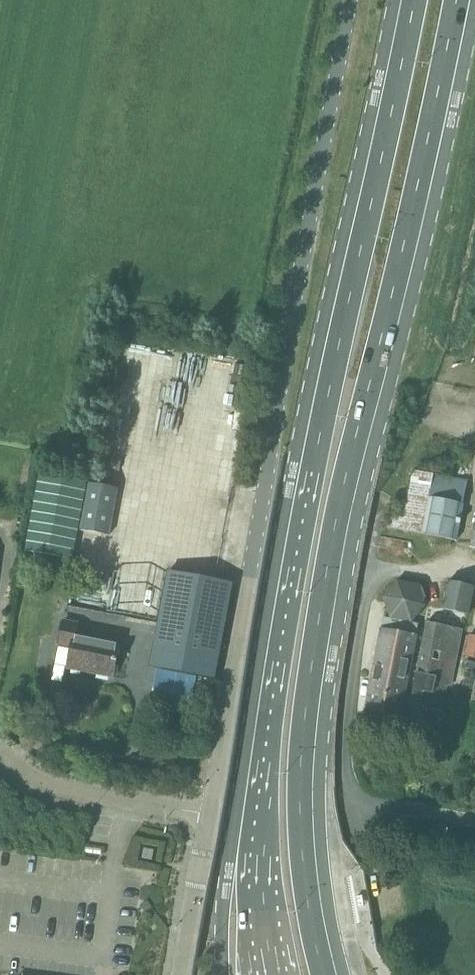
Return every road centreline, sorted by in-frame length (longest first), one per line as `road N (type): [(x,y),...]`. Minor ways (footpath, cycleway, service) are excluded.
road 1 (primary): [(329,974),(310,882),(310,719),(371,398),(464,0)]
road 2 (primary): [(410,0),(275,654),(258,779),(267,974)]
road 3 (unclassified): [(355,0),(210,814)]
road 4 (unclassified): [(474,823),(353,796),(345,771),(351,678),(368,571)]
road 5 (residential): [(210,814),(57,791),(0,753)]
road 6 (unclassified): [(210,814),(179,974)]

